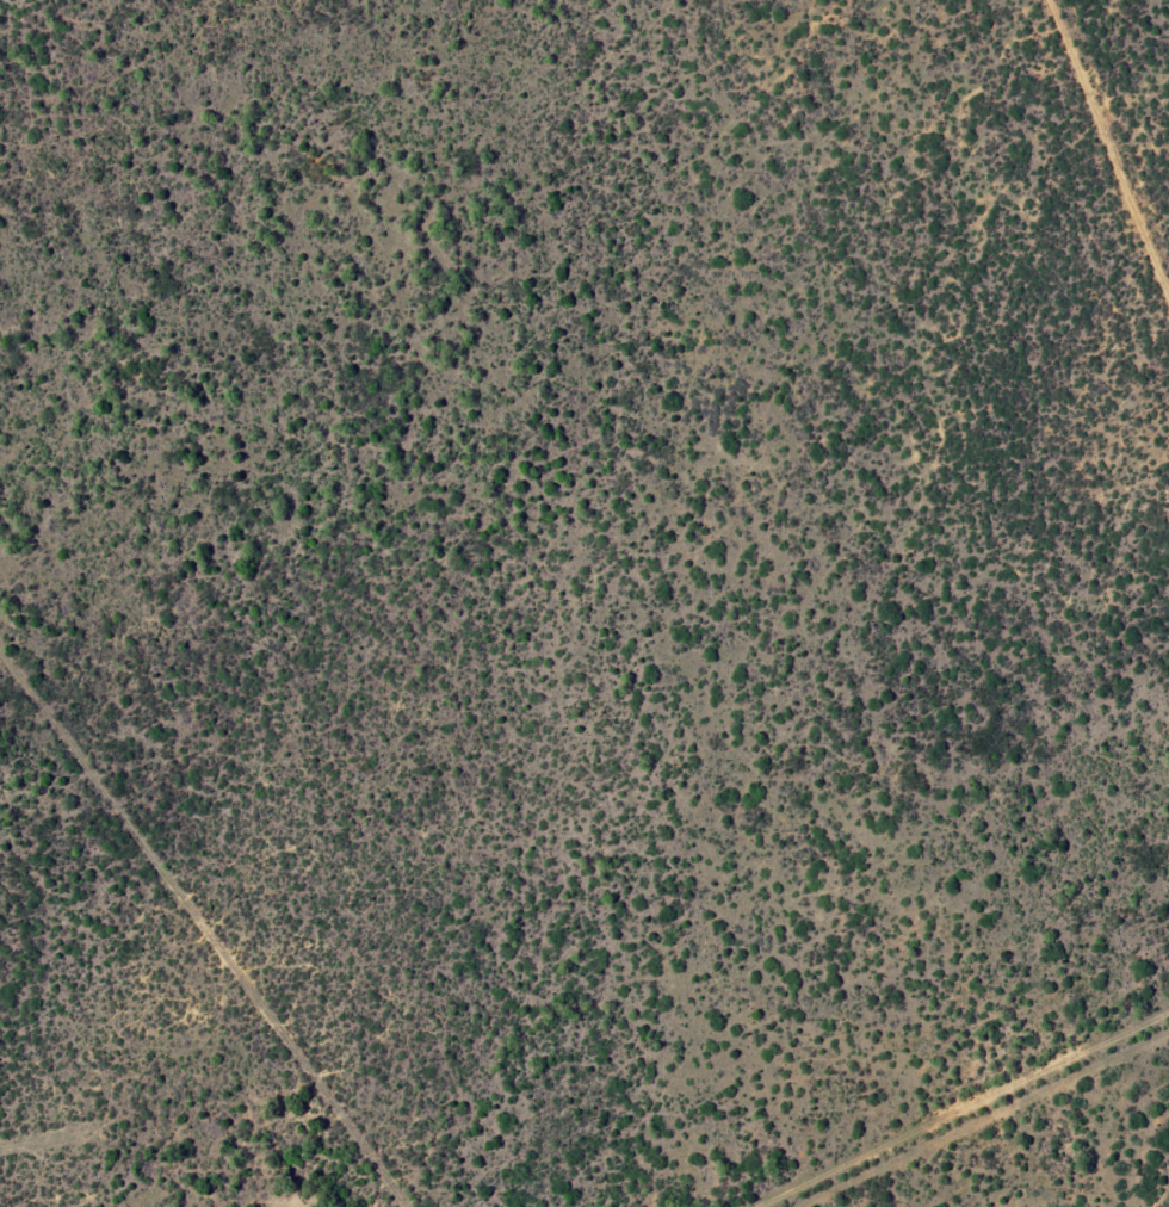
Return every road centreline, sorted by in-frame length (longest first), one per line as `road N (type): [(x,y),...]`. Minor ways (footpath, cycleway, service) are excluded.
road 1 (residential): [(836,1206),(1168,1044)]

